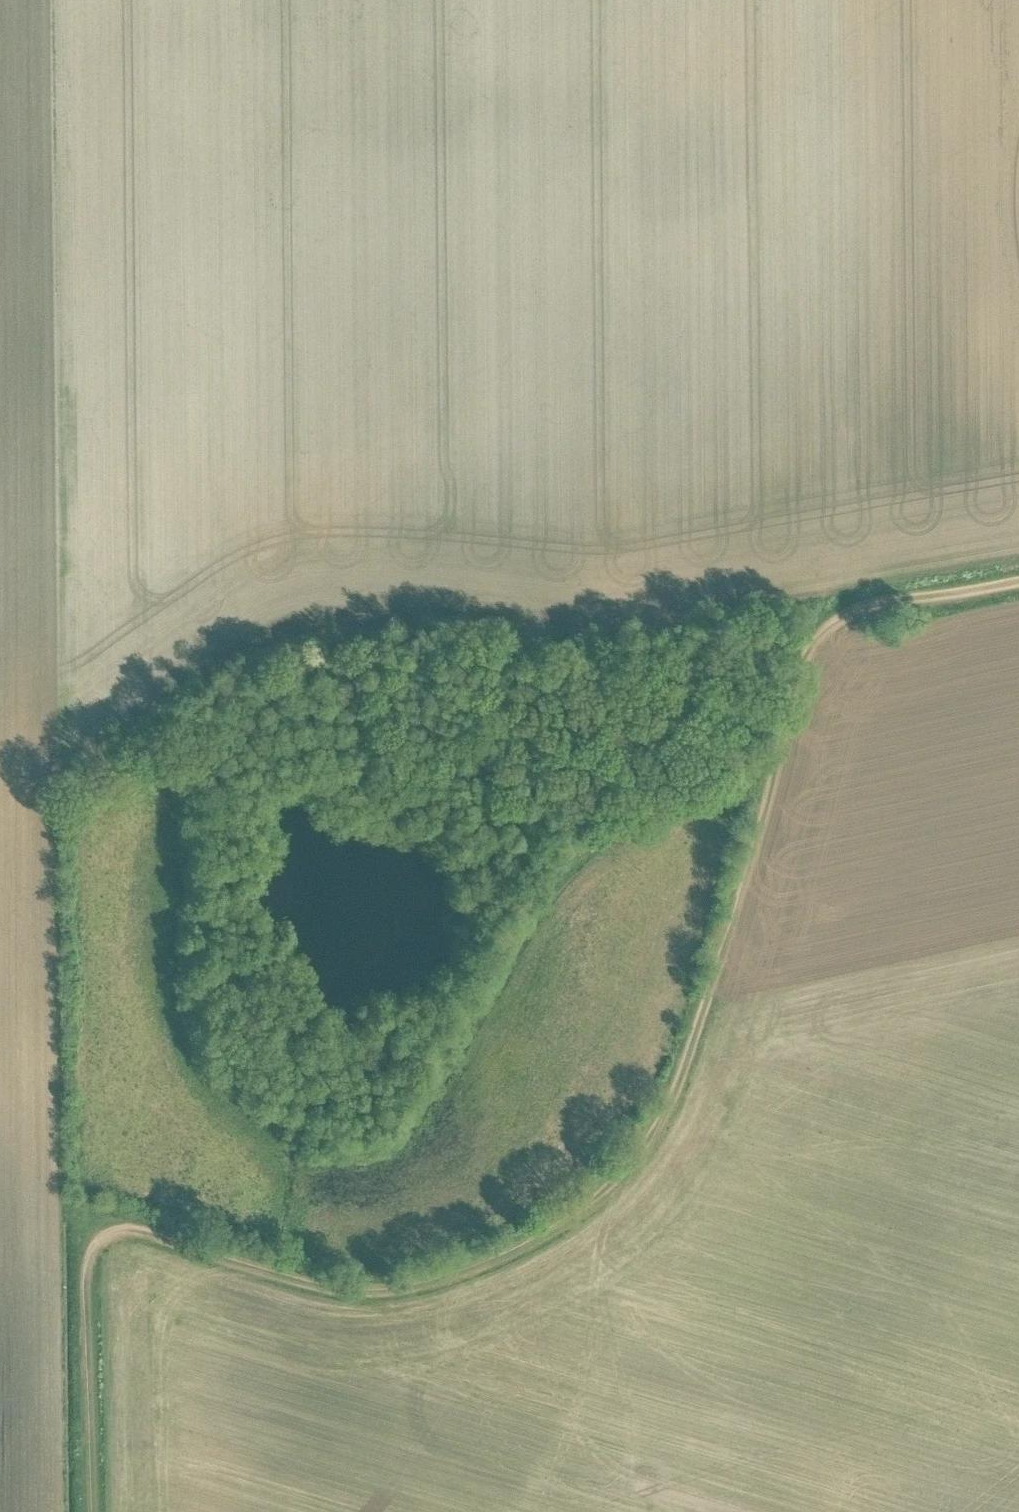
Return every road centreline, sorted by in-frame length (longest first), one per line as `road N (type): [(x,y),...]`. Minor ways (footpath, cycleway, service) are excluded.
road 1 (track): [(95,1511),(89,1256),(101,1232),(124,1225),(373,1288),(494,1258),(575,1207),(616,1173),(673,1083),(808,647),(821,631),(869,608),(1018,577)]

